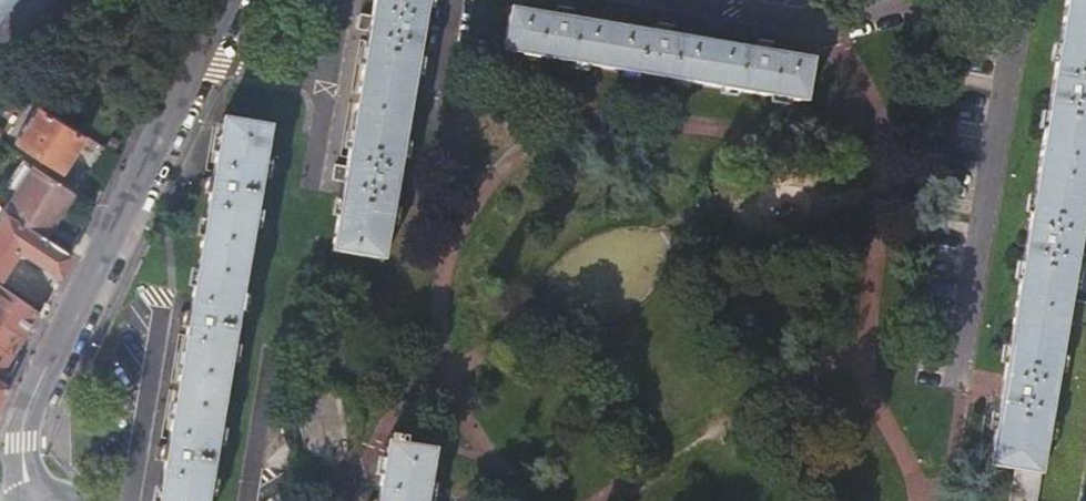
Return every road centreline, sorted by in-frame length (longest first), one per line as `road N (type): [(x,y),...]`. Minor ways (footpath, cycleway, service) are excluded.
road 1 (residential): [(223,0),(33,398),(23,458),(41,500)]

